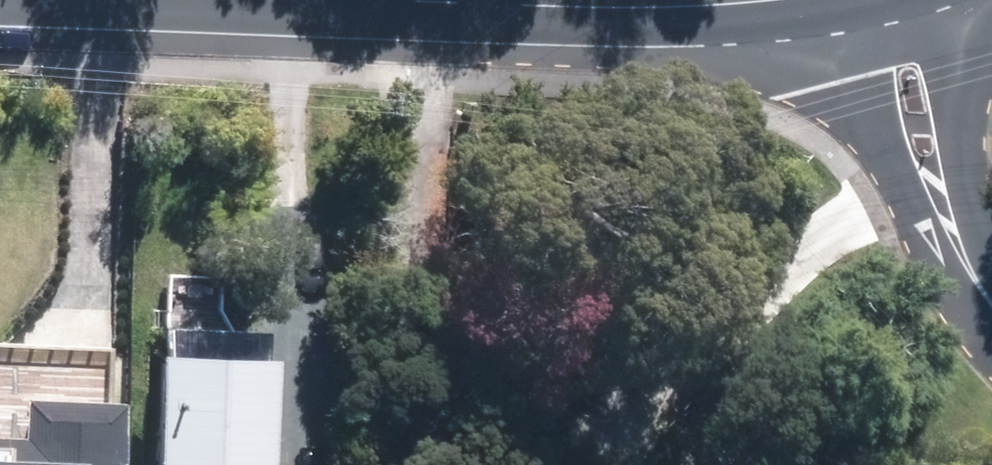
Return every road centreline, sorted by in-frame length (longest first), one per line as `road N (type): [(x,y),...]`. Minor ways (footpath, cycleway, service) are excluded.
road 1 (residential): [(431,0),(408,464)]
road 2 (residential): [(991,302),(891,162),(814,0)]
road 3 (tertiary): [(748,0),(643,7),(431,0)]
road 4 (residential): [(950,0),(966,157),(991,273)]

